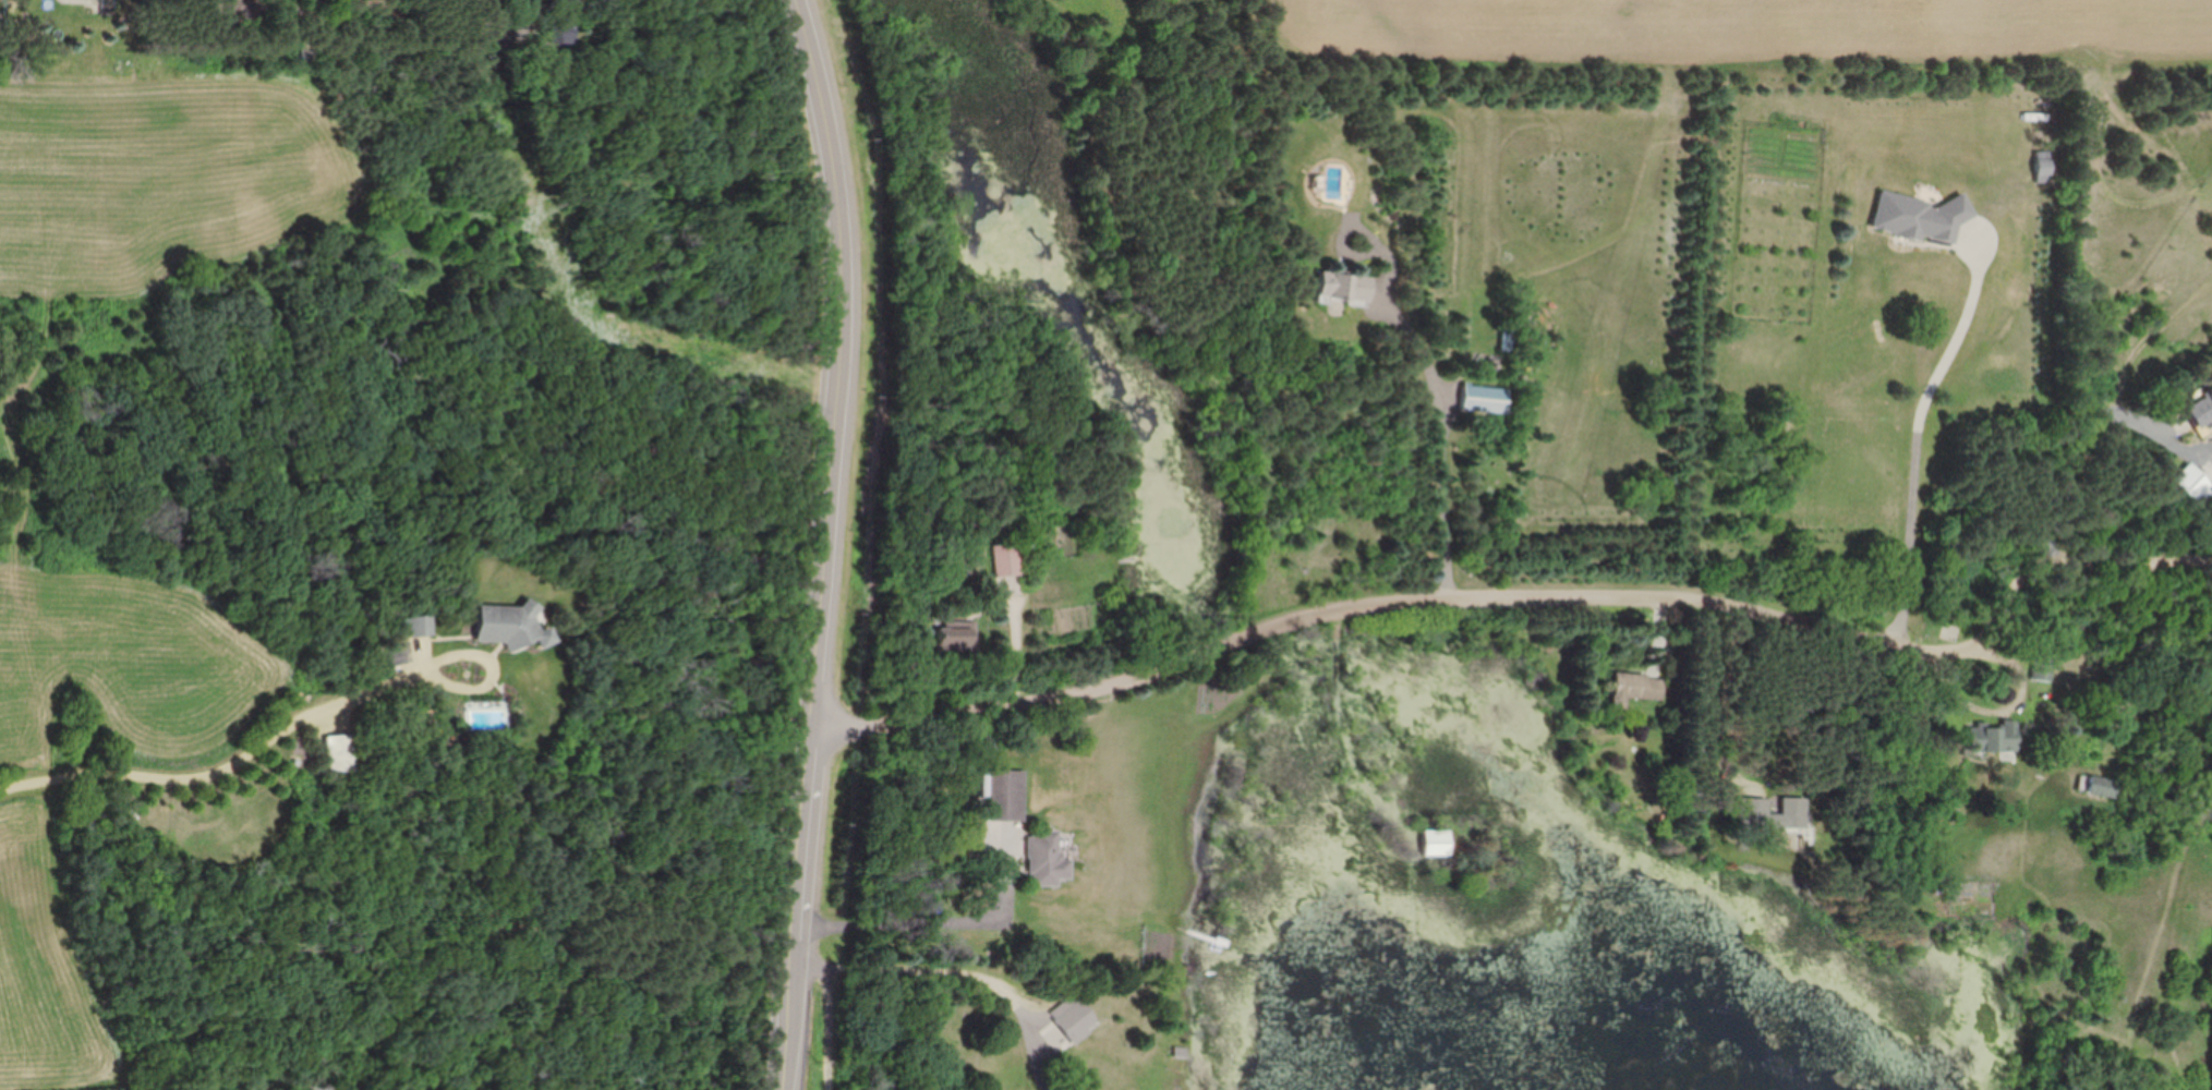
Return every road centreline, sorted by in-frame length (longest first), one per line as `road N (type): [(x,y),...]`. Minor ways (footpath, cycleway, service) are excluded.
road 1 (residential): [(817,723),(902,722),(1036,704),(1368,608),(1455,601),(1685,595),(1838,627),(1912,632)]
road 2 (residential): [(796,0),(841,242),(843,386),(785,1089)]

